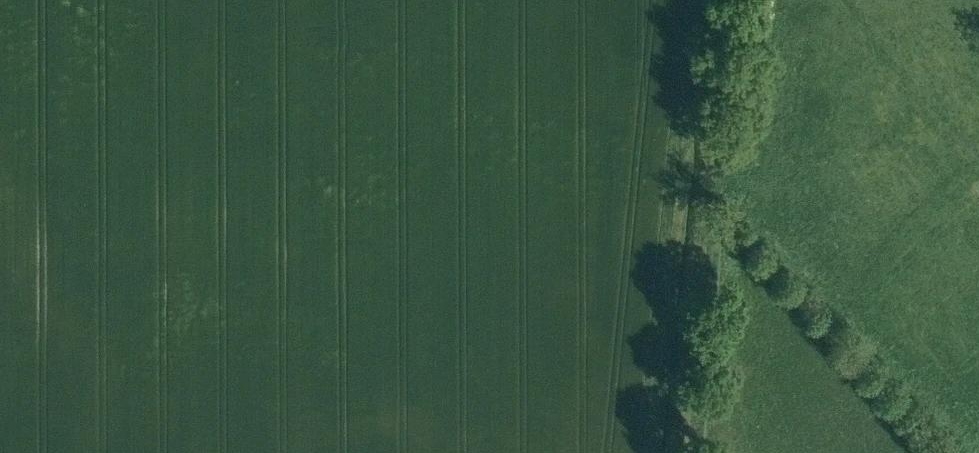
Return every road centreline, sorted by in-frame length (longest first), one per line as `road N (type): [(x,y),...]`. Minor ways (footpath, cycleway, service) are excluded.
road 1 (track): [(685,452),(727,0)]

